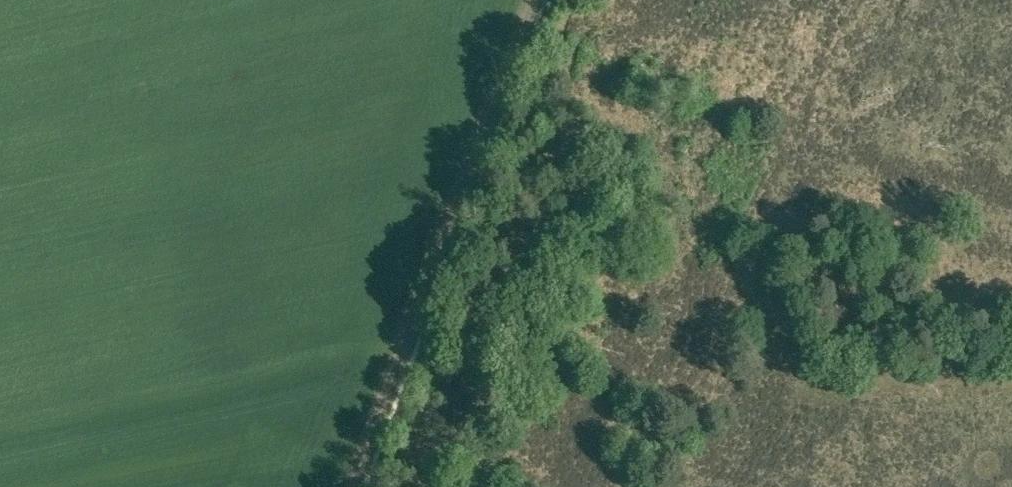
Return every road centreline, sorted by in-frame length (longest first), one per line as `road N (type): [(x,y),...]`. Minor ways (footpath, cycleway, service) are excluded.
road 1 (track): [(532,0),(350,486)]

